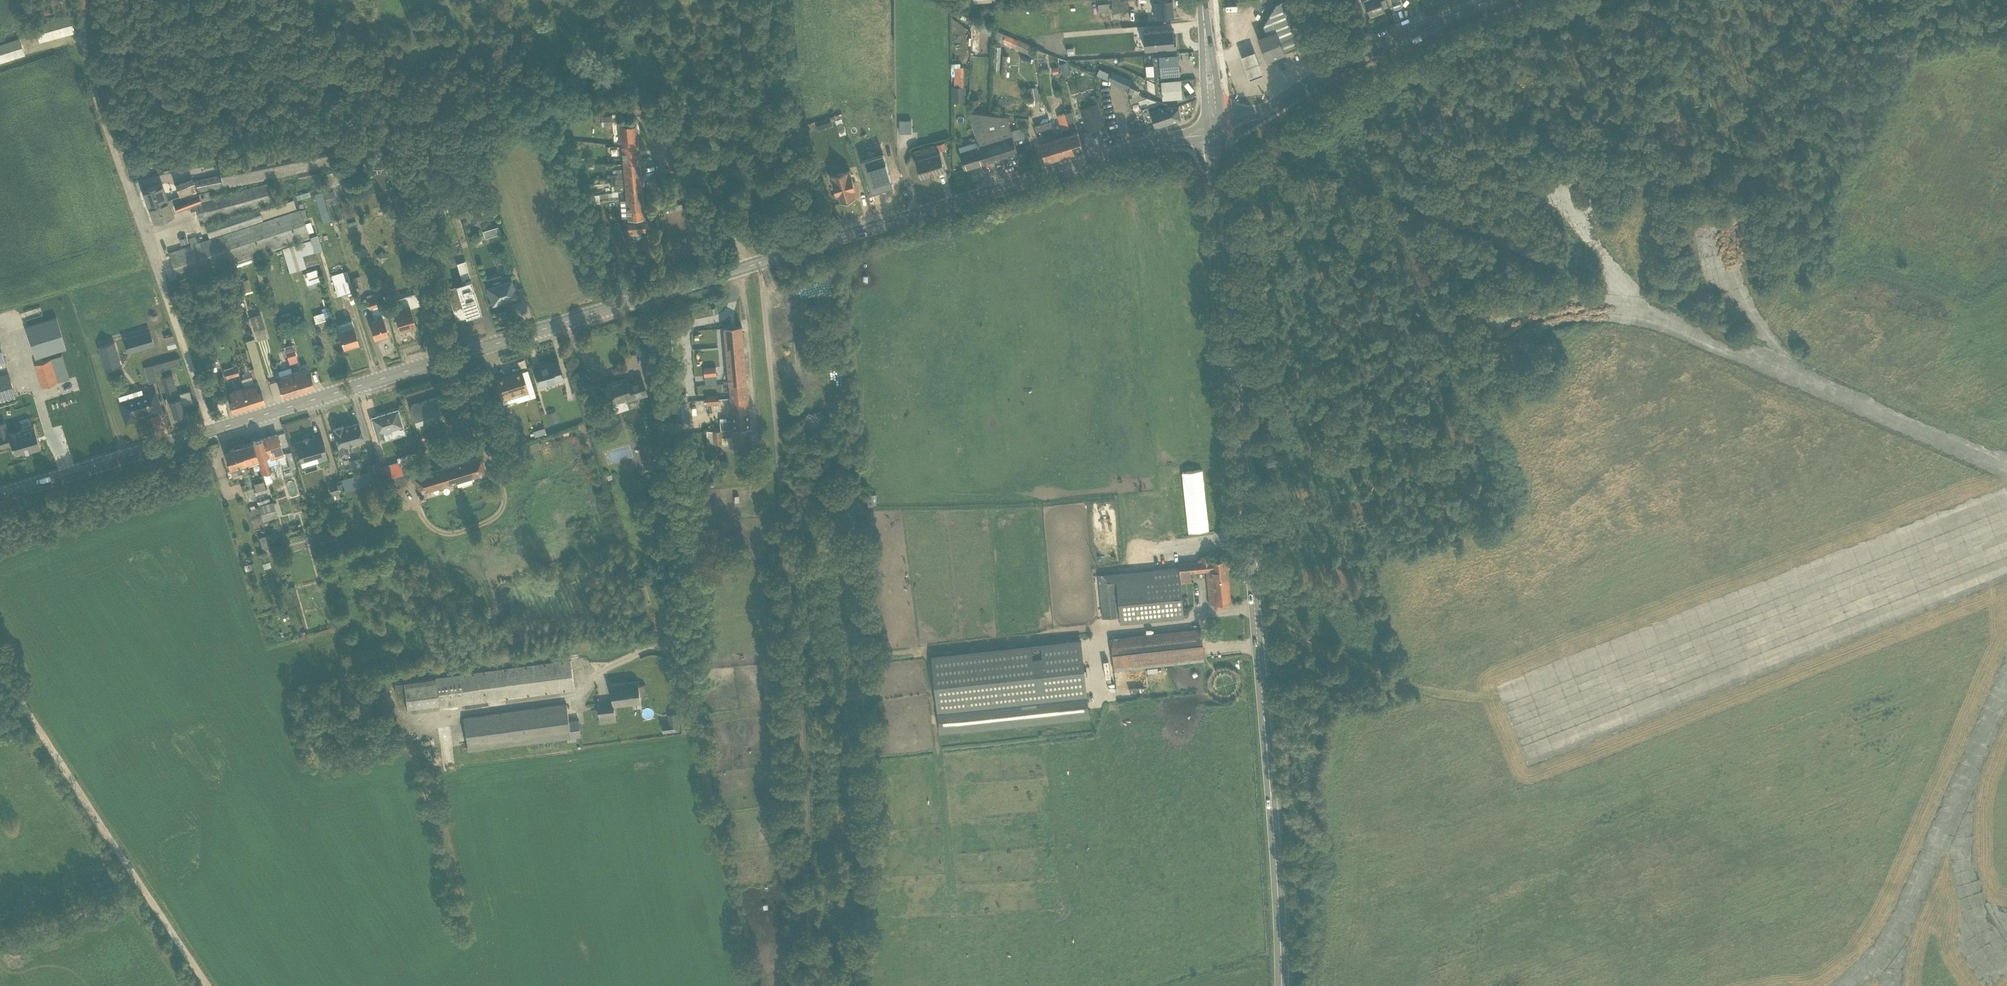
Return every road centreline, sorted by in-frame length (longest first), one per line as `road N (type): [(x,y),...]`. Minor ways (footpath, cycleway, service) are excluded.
road 1 (secondary): [(1215,132),(1149,141),(0,494)]
road 2 (primary): [(1281,985),(1215,132)]
road 3 (track): [(208,985),(0,671)]
road 4 (secondary): [(1486,0),(1369,47),(1260,110),(1213,114)]

